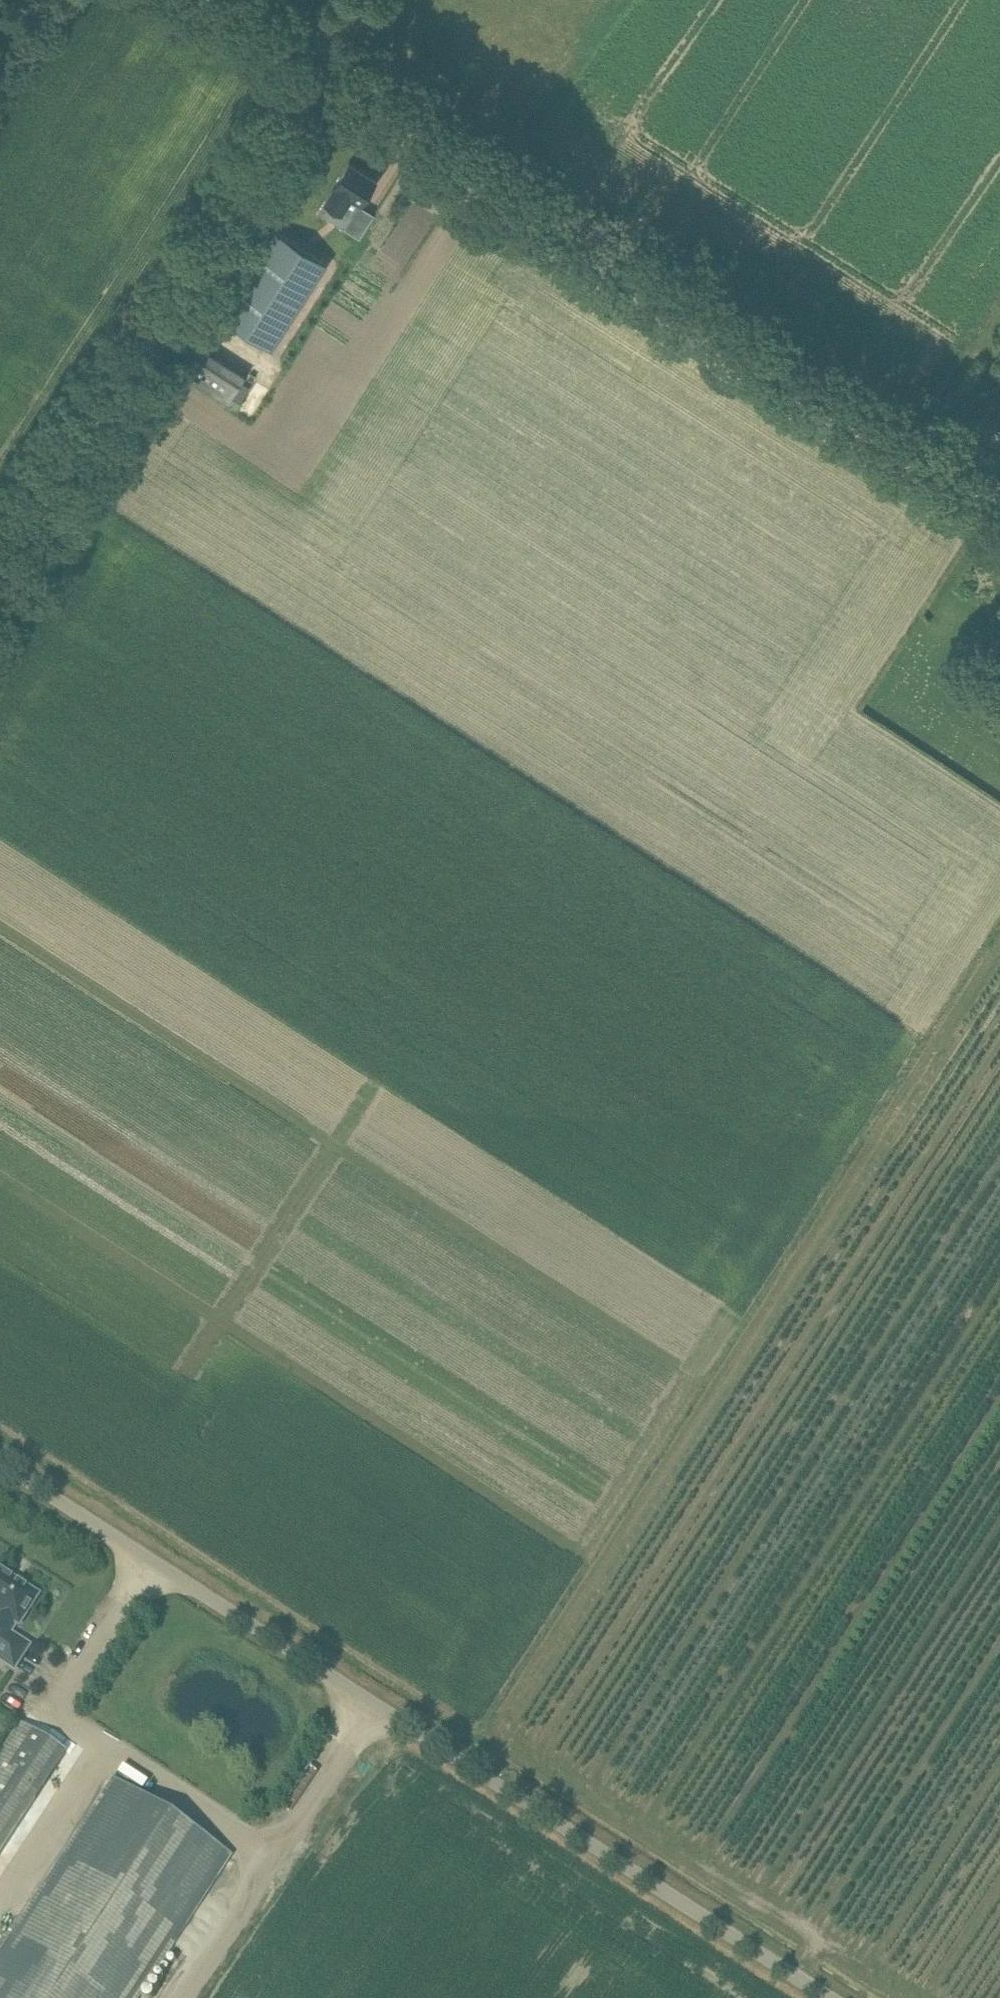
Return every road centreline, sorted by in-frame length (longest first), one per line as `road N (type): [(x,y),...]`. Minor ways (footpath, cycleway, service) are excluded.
road 1 (unclassified): [(831,1997),(0,1462)]
road 2 (unclassified): [(999,499),(312,62)]
road 3 (unclassified): [(0,574),(145,357),(312,62)]

